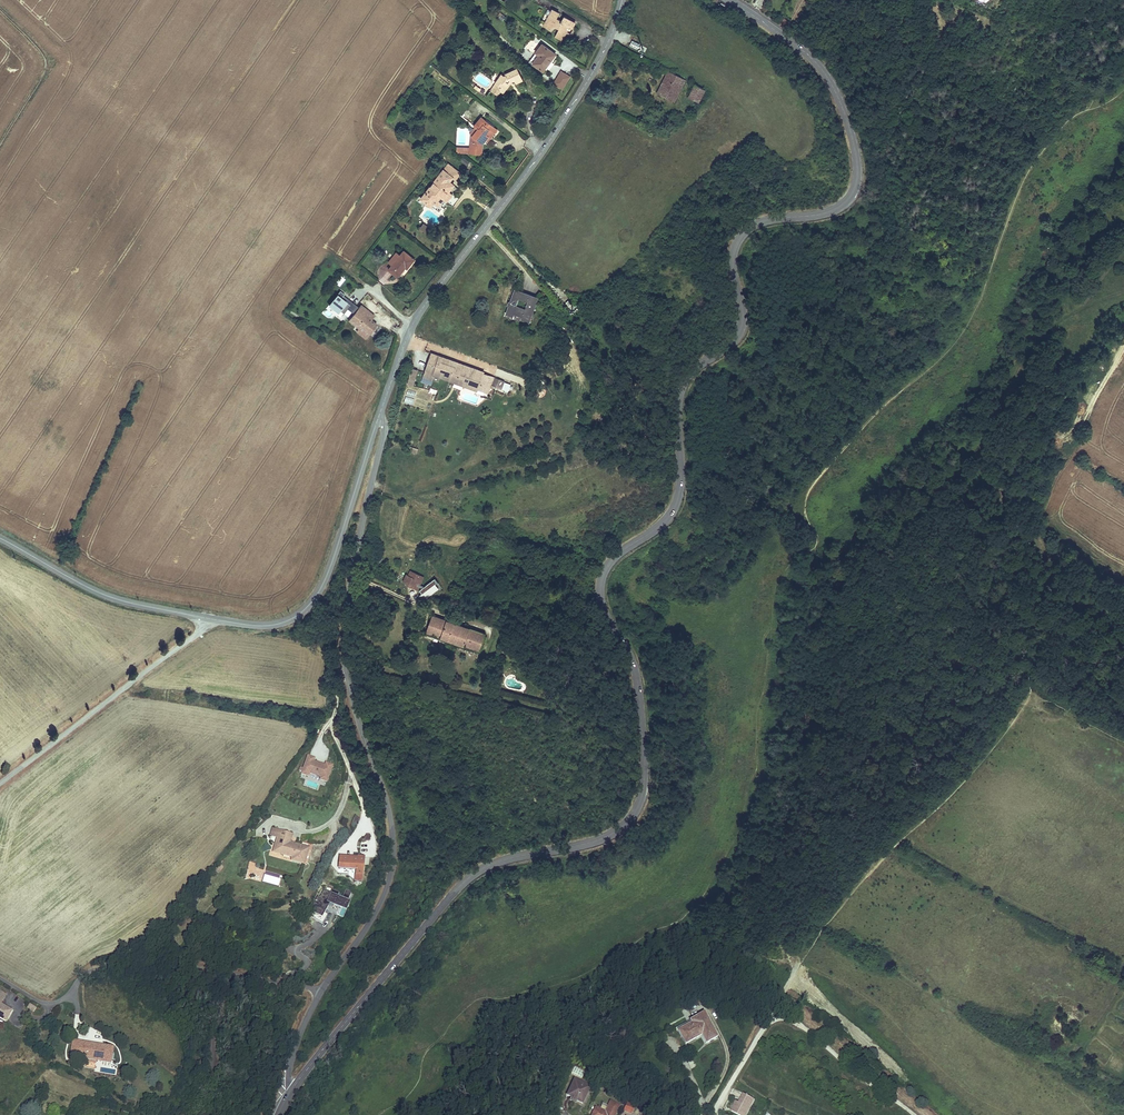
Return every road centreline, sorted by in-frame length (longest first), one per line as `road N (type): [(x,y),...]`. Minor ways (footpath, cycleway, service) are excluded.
road 1 (secondary): [(292,1090),(468,878),(506,859),(607,836),(639,803),(637,683),(602,607),(603,576),(676,505),(680,395),(691,373),(741,329),(733,266),(741,237),(765,221),(837,208),(857,175),(848,125),(825,74),(729,0)]
road 2 (unclassified): [(323,989),(377,911),(397,846),(343,646),(348,585),(383,434),(378,419)]
road 3 (tertiary): [(378,419),(419,313),(579,96),(622,0)]
road 4 (residential): [(323,989),(151,955),(88,973),(49,1004),(0,977)]
road 5 (tertiary): [(205,618),(272,625),(308,606),(329,570),(378,419)]
road 6 (residential): [(205,618),(199,633),(0,784)]
road 7 (tertiary): [(0,537),(94,591),(205,618)]
road 8 (track): [(0,147),(47,65),(0,11)]

